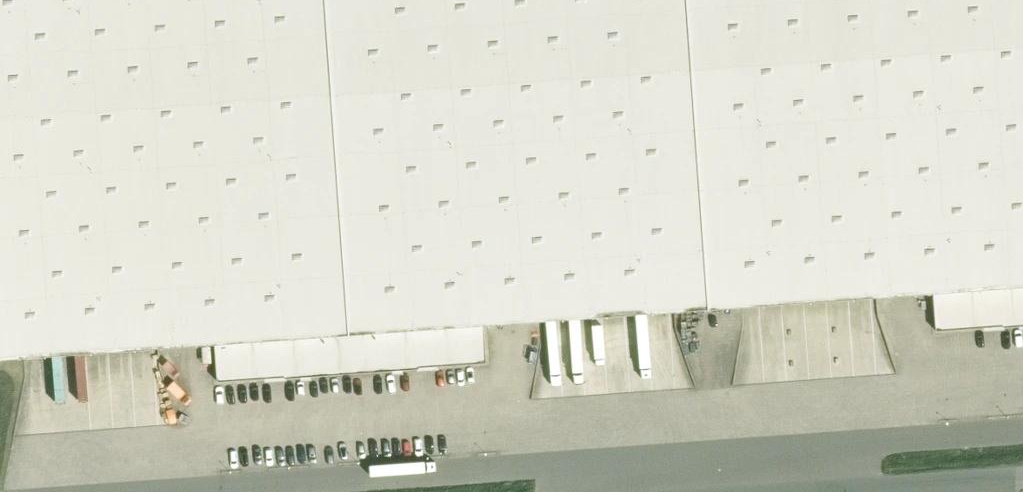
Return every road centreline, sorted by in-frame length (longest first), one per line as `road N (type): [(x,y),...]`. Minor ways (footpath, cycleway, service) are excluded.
road 1 (unclassified): [(900,491),(1022,484)]

